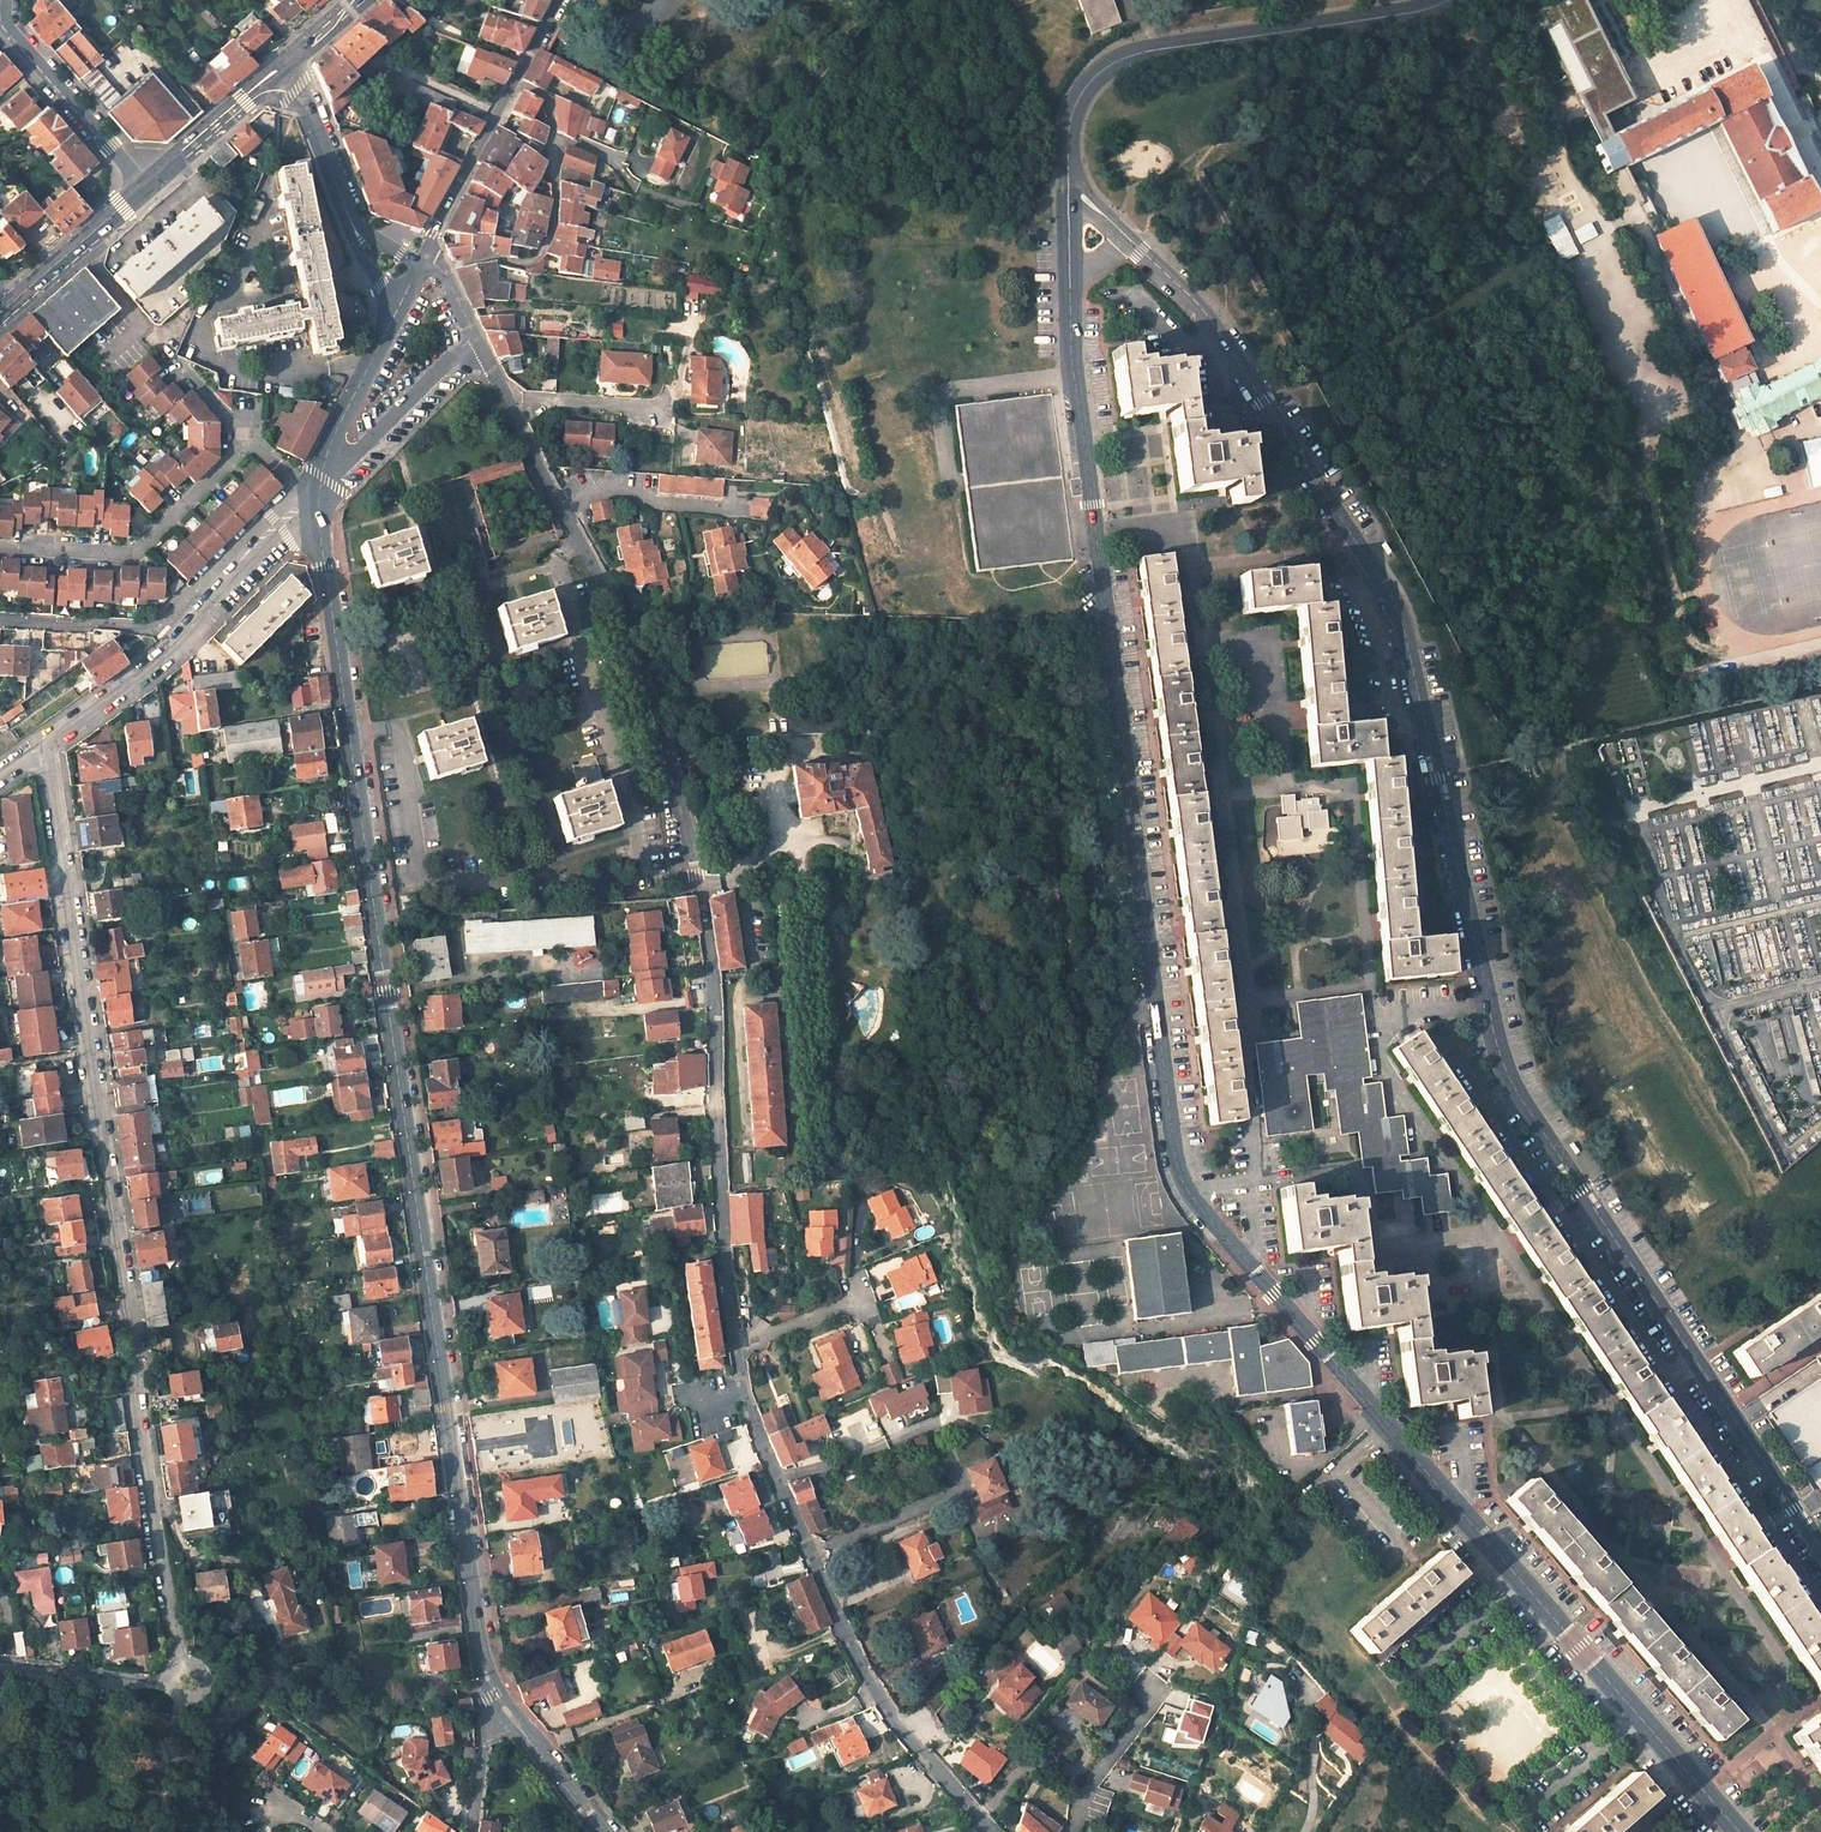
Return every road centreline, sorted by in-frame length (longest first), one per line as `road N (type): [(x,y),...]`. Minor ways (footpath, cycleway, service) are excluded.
road 1 (unclassified): [(1071,273),(1154,1011),(1175,1162),(1189,1194),(1739,1831)]
road 2 (unclassified): [(1820,1551),(1505,1066),(1405,624),(1208,315),(1128,237)]
road 3 (tertiary): [(510,1712),(485,1659),(472,1593),(320,537),(320,485)]
road 4 (unclassified): [(47,741),(178,1656),(176,1684),(152,1694),(0,1672)]
road 5 (residential): [(999,1831),(935,1768),(871,1680),(751,1417),(721,1254),(715,1004),(694,861)]
road 6 (residential): [(694,861),(656,716),(614,603),(476,336)]
road 7 (unclassified): [(1449,0),(1124,58),(1094,78),(1075,106),(1068,179)]
road 8 (unclassified): [(517,85),(551,112),(556,204),(548,241),(527,263),(497,259),(442,270)]
road 9 (unclassified): [(227,574),(162,655),(47,741)]
road 10 (unclassified): [(227,574),(203,582),(150,629),(0,622)]
road 11 (residential): [(8,0),(12,32),(145,185)]
road 12 (residential): [(320,485),(476,336)]
road 13 (tertiary): [(424,257),(517,85)]
road 14 (primary): [(0,316),(145,185)]
road 15 (tertiary): [(320,485),(330,445),(396,311)]
road 16 (primary): [(145,185),(281,68)]
road 17 (residential): [(1798,134),(1758,57),(1684,26)]
road 18 (tertiary): [(604,1831),(510,1712)]
road 19 (tertiary): [(281,68),(304,99),(339,194)]
road 20 (residential): [(473,1831),(488,1728),(510,1712)]
road 21 (tertiary): [(339,194),(358,251),(396,311)]
road 22 (unclassified): [(227,574),(320,485)]

